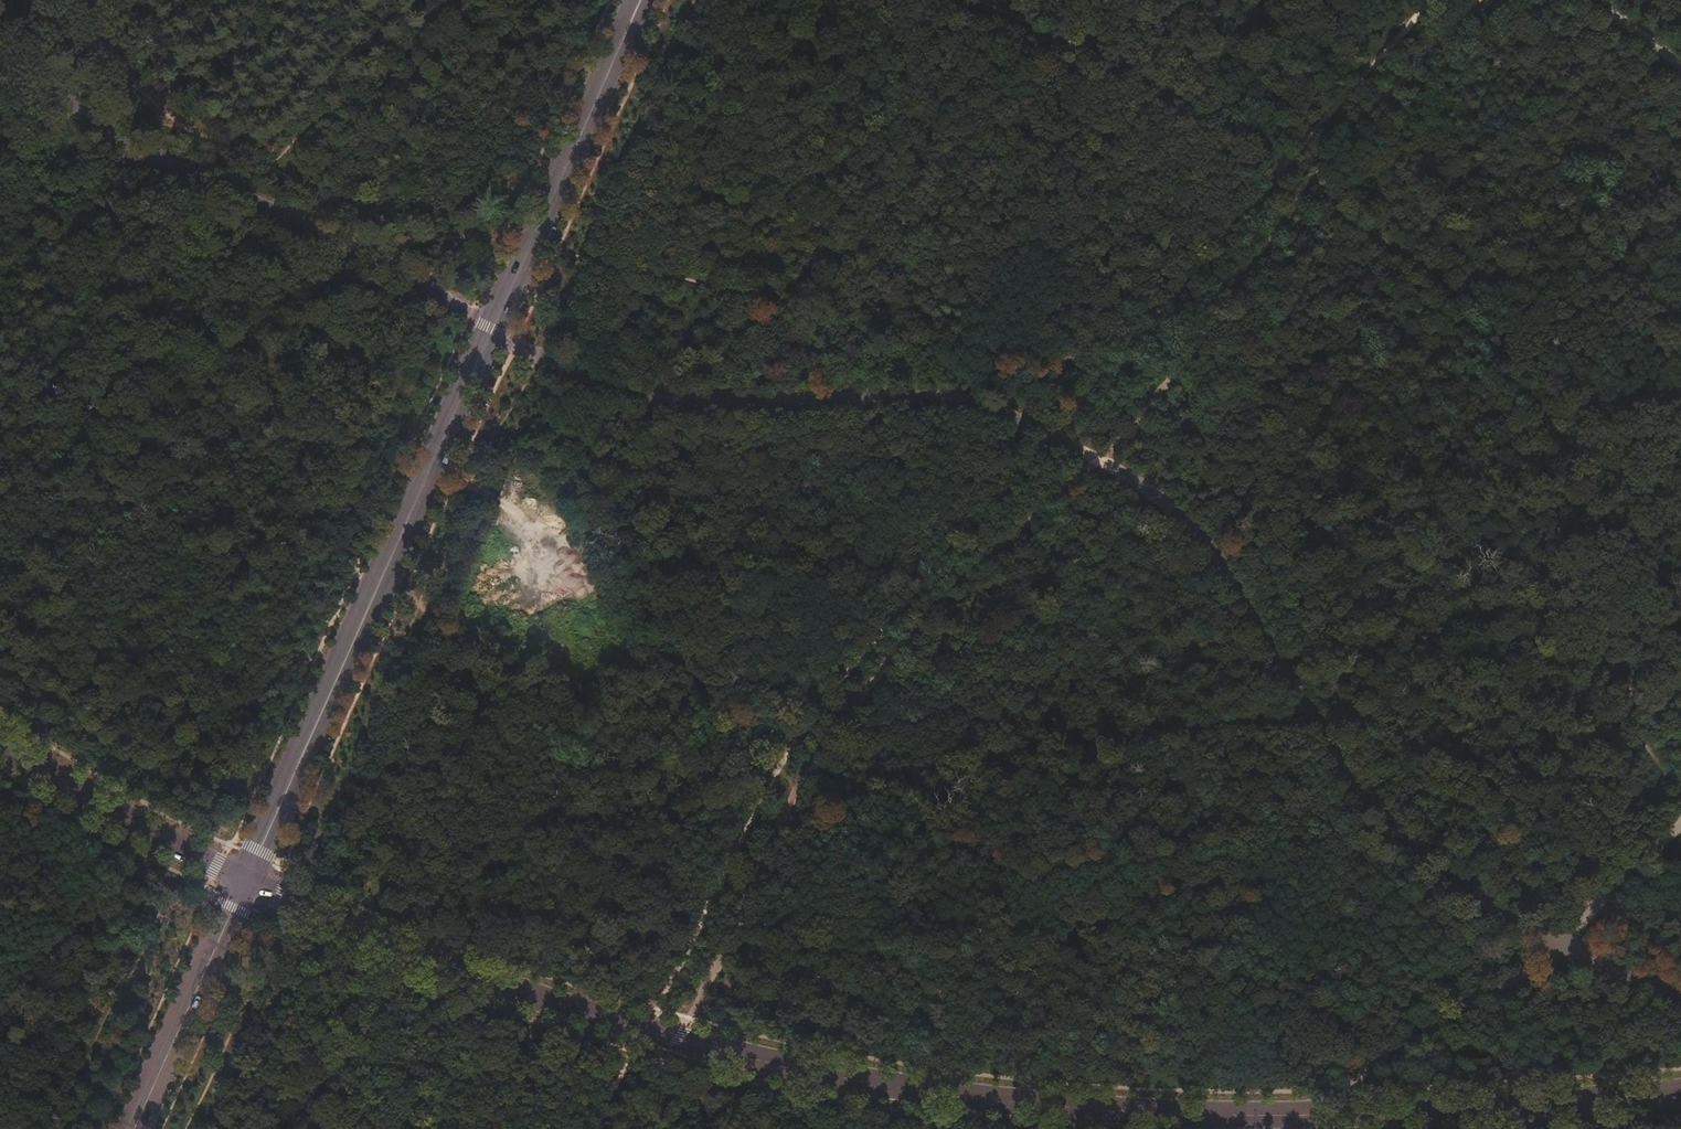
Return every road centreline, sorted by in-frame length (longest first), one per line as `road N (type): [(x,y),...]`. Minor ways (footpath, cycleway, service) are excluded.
road 1 (secondary): [(1680,1089),(1324,1113),(1025,1104),(849,1078),(677,1040),(403,950),(245,880)]
road 2 (track): [(1430,0),(915,589),(790,750),(648,1031),(587,1128)]
road 3 (secondary): [(245,880),(640,0)]
road 4 (track): [(1314,1128),(1339,1091),(1397,1043),(1534,971),(1680,826)]
road 5 (secondary): [(245,880),(0,738)]
road 6 (secondary): [(133,1128),(245,880)]
road 7 (track): [(116,0),(91,89),(74,105),(0,112)]

